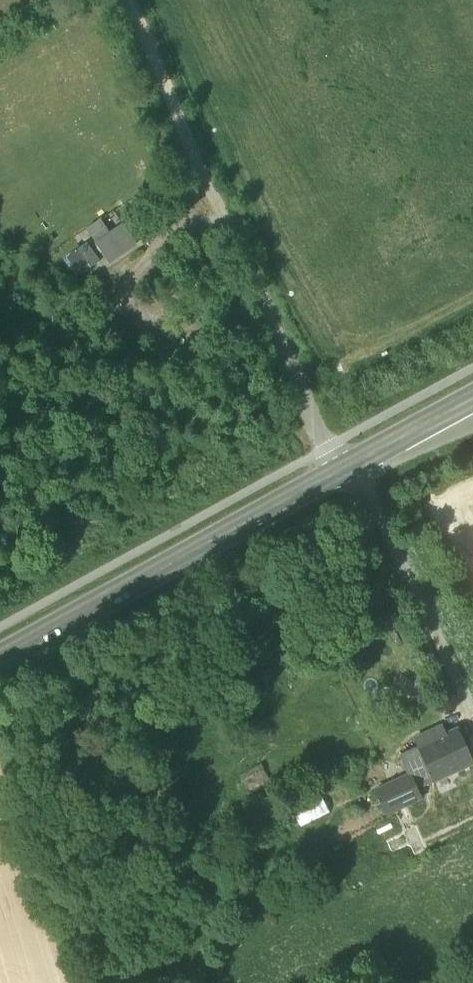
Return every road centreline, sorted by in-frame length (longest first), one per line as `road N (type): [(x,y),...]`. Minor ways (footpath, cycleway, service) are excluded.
road 1 (track): [(351,464),(330,446),(129,0)]
road 2 (primary): [(0,657),(351,464)]
road 3 (unclassified): [(351,464),(472,716)]
road 4 (primary): [(351,464),(472,397)]

